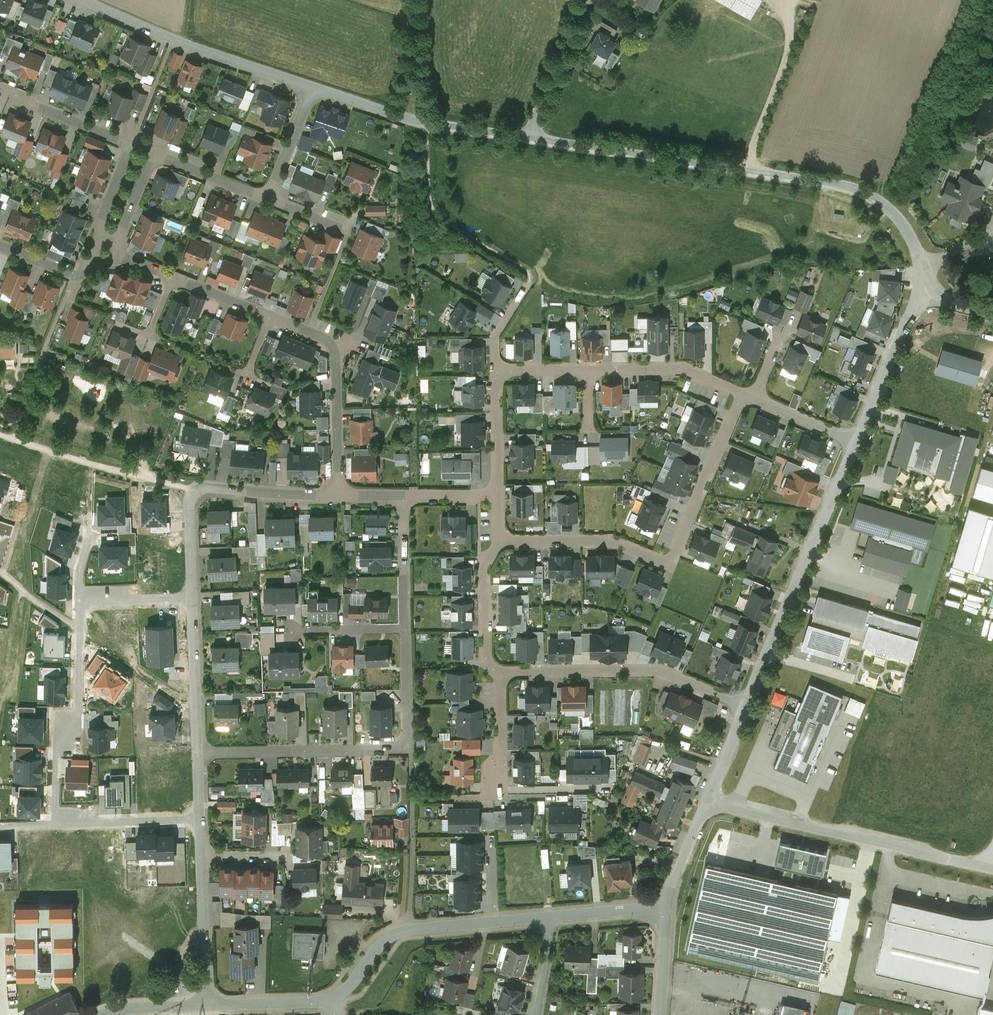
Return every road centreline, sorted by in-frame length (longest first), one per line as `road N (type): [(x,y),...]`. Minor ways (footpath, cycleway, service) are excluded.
road 1 (unclassified): [(427,122),(866,193),(906,228),(923,304)]
road 2 (residential): [(402,496),(408,750),(199,754)]
road 3 (residential): [(337,496),(336,360),(326,340),(117,256)]
road 4 (residential): [(200,820),(56,824),(56,755),(79,706),(80,605)]
road 5 (residential): [(498,542),(612,540),(669,565),(741,393)]
road 6 (unclassified): [(706,801),(991,869)]
road 7 (residential): [(746,706),(857,442)]
road 8 (residential): [(746,706),(659,670),(499,672)]
road 9 (residential): [(496,371),(682,368),(741,393)]
road 10 (residential): [(82,0),(312,87)]
road 11 (residential): [(332,1000),(392,935),(548,917)]
road 12 (residential): [(155,152),(268,199),(312,87)]
road 13 (residential): [(207,1005),(200,820)]
road 14 (residential): [(199,754),(193,600)]
road 15 (residential): [(857,442),(923,304)]
road 16 (residential): [(337,496),(193,494)]
road 17 (residential): [(0,88),(132,142)]
road 18 (residential): [(499,672),(488,663),(485,557),(498,542)]
road 19 (residential): [(497,497),(496,371)]
road 20 (residential): [(741,393),(857,442)]
road 21 (residential): [(207,1005),(332,1000)]
road 22 (residential): [(499,672),(501,796)]
road 23 (residential): [(312,87),(427,122)]
road 24 (residential): [(548,917),(668,910)]

